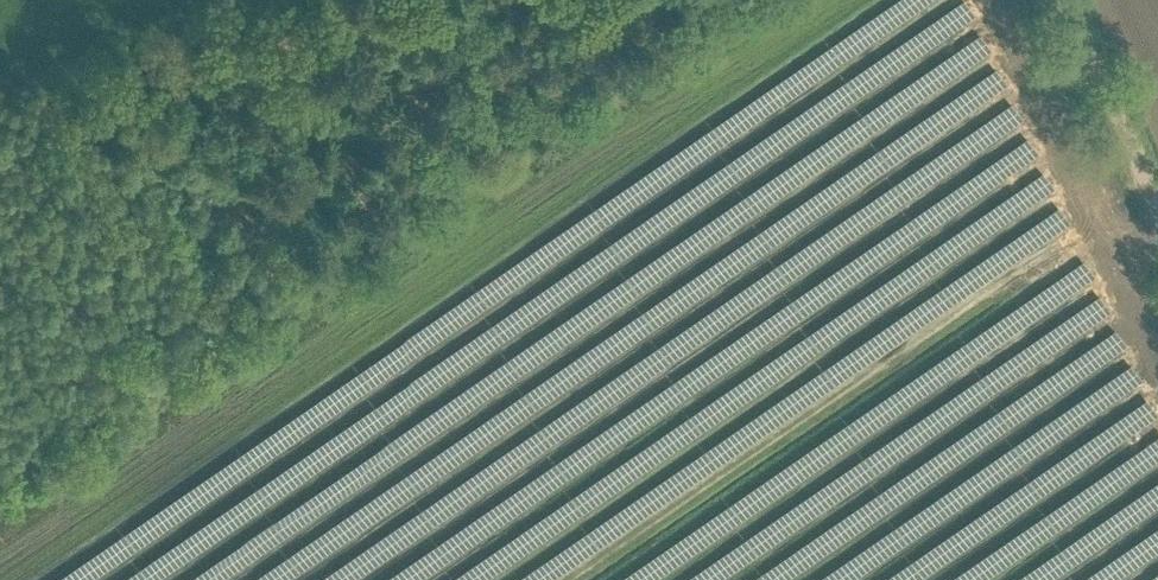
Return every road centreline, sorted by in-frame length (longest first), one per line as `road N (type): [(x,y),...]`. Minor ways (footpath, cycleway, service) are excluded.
road 1 (track): [(1060,0),(1157,217)]

